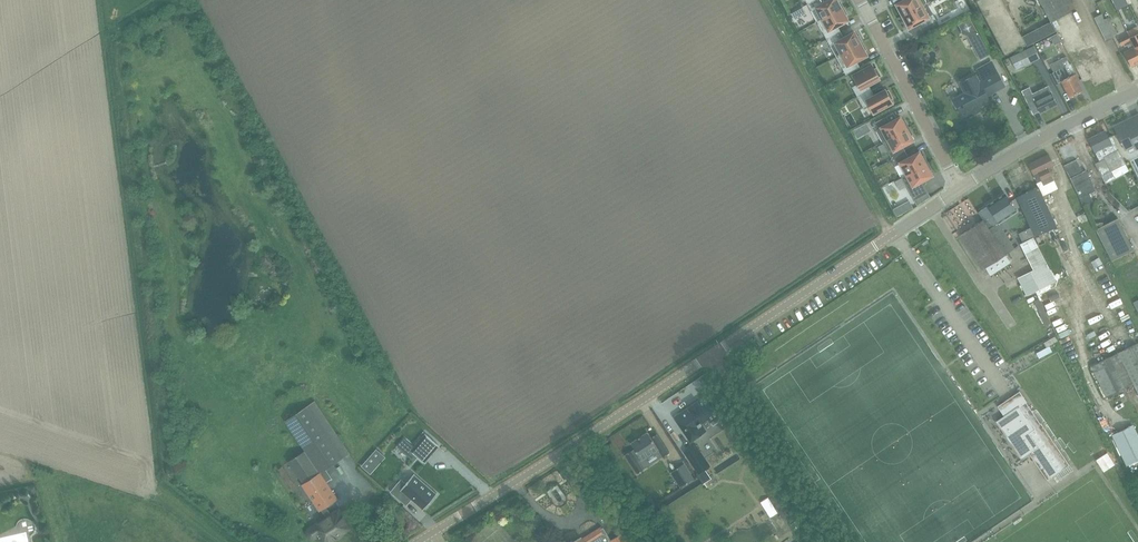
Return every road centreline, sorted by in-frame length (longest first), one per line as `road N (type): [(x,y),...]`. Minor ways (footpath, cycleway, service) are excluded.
road 1 (tertiary): [(418,541),(709,356)]
road 2 (tertiary): [(709,356),(960,189)]
road 3 (unclassified): [(836,541),(709,356)]
road 4 (residential): [(960,189),(860,0)]
road 5 (tertiary): [(960,189),(1042,137),(1137,91)]

